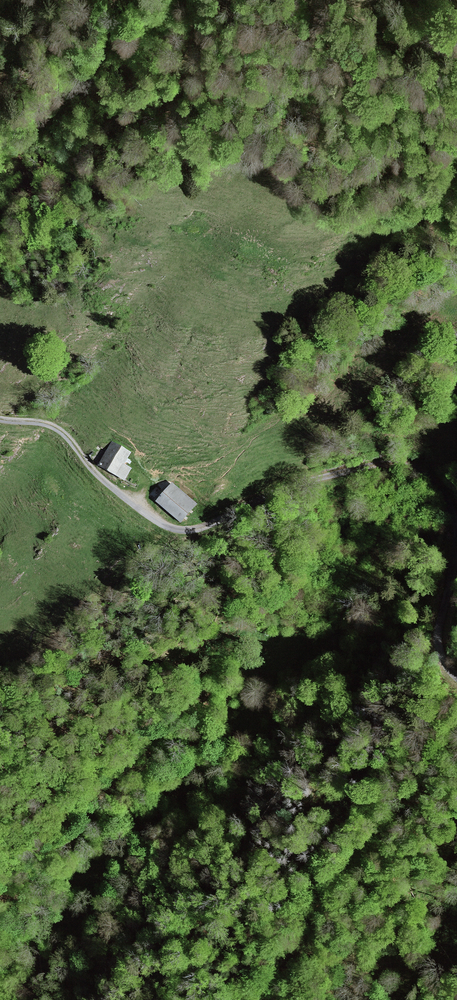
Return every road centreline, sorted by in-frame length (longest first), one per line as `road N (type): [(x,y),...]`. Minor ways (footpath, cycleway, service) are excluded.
road 1 (track): [(136,504),(178,528),(209,526),(310,484),(387,464),(417,468),(434,483),(456,529)]
road 2 (track): [(0,418),(60,429),(136,504)]
road 3 (track): [(456,530),(441,636),(456,677)]

